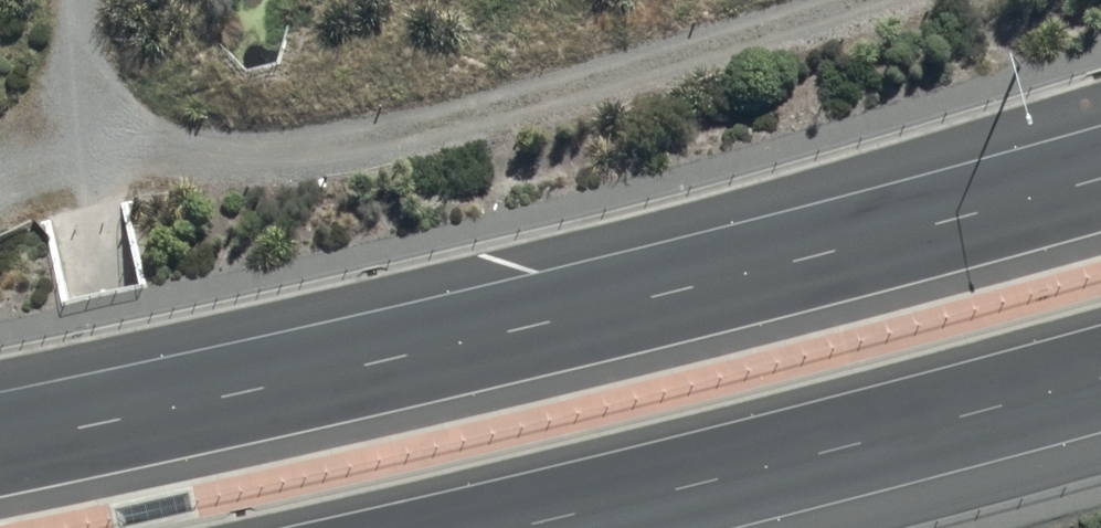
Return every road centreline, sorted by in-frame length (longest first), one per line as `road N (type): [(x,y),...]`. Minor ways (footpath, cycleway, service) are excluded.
road 1 (motorway): [(0,443),(703,284),(1100,175)]
road 2 (motorway): [(1100,377),(813,458),(507,527)]

